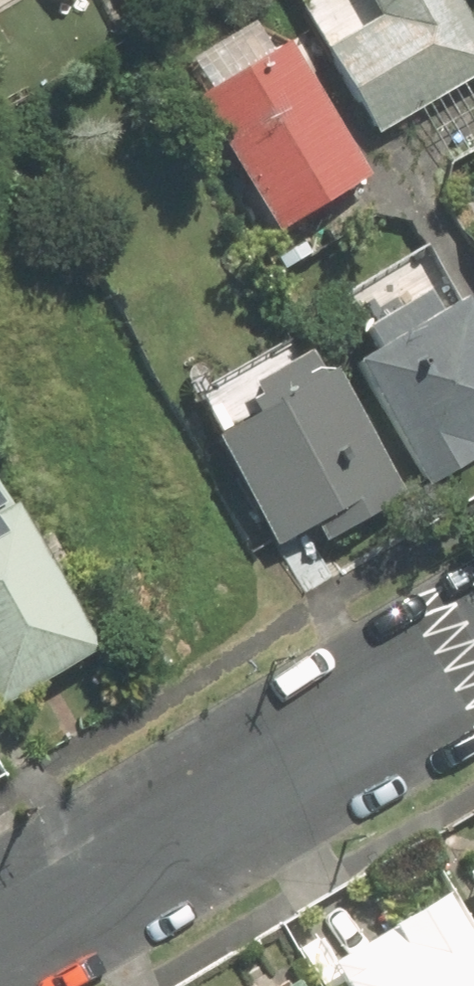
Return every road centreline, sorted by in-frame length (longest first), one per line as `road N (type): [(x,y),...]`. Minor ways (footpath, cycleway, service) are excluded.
road 1 (residential): [(473,665),(0,939)]

